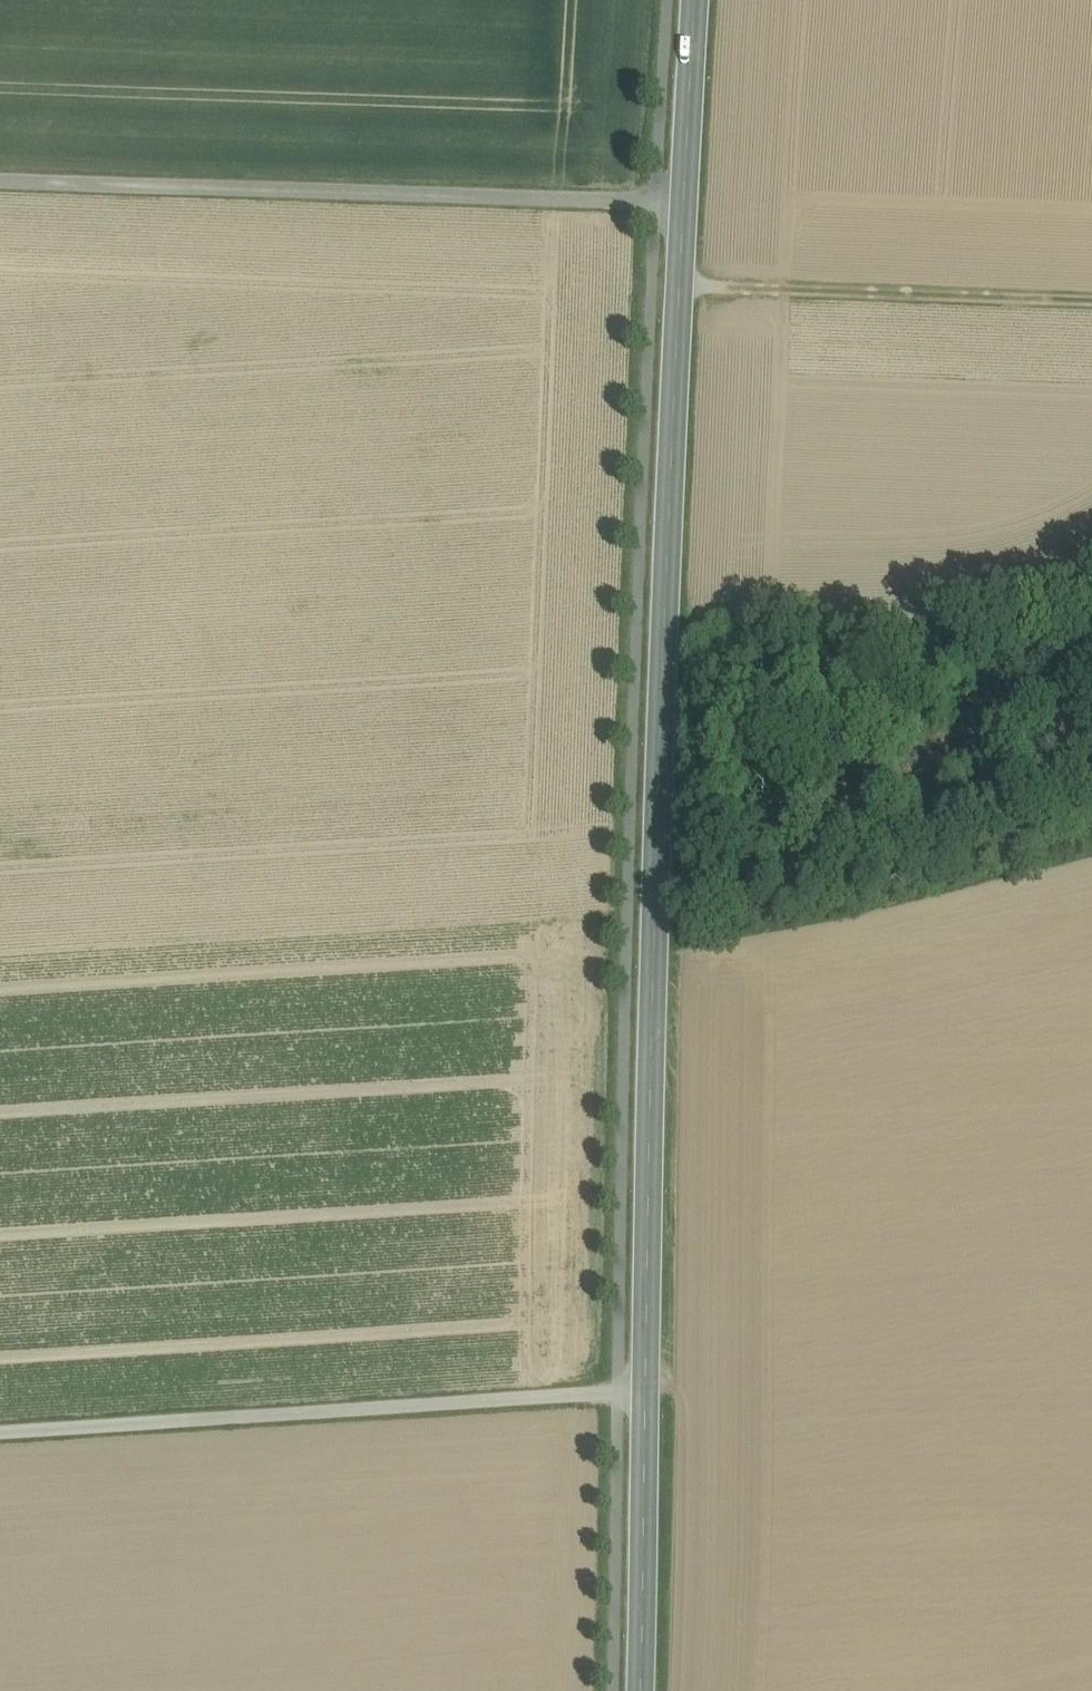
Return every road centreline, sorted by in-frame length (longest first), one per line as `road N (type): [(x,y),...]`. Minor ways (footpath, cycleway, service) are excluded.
road 1 (secondary): [(640,1690),(655,945),(696,0)]
road 2 (track): [(680,285),(1091,300)]

